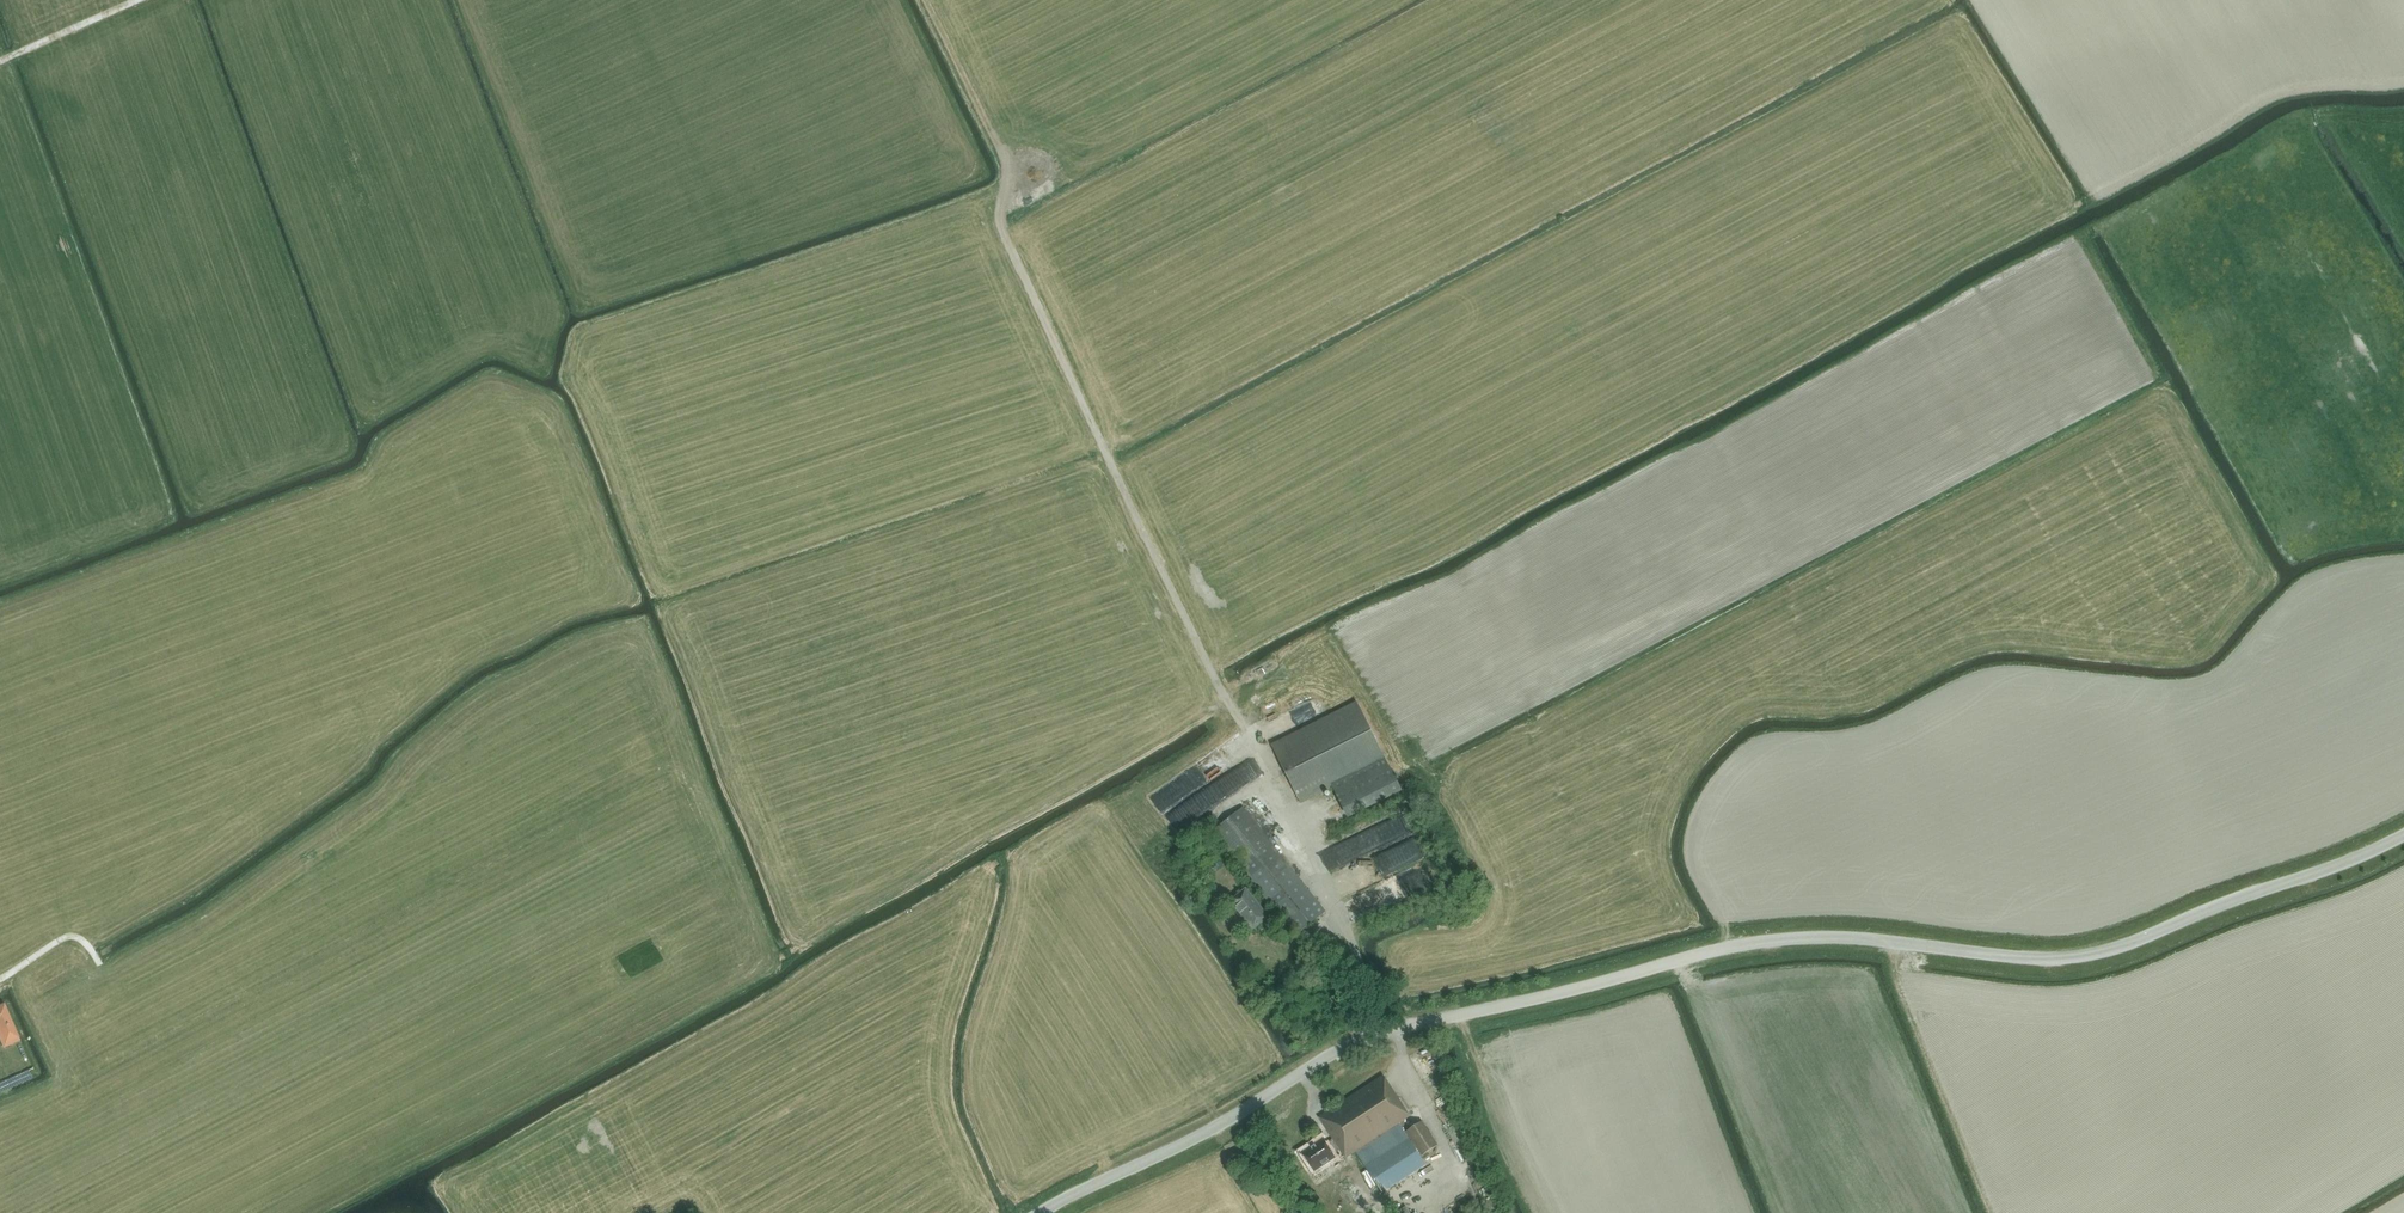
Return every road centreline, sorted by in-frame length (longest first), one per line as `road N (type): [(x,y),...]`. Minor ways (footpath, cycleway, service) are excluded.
road 1 (tertiary): [(1040,1212),(1222,1124),(1362,1041),(1419,1023),(1741,944),(1800,938),(2043,958),(2092,954),(2403,833)]
road 2 (track): [(0,979),(75,936),(101,967)]

